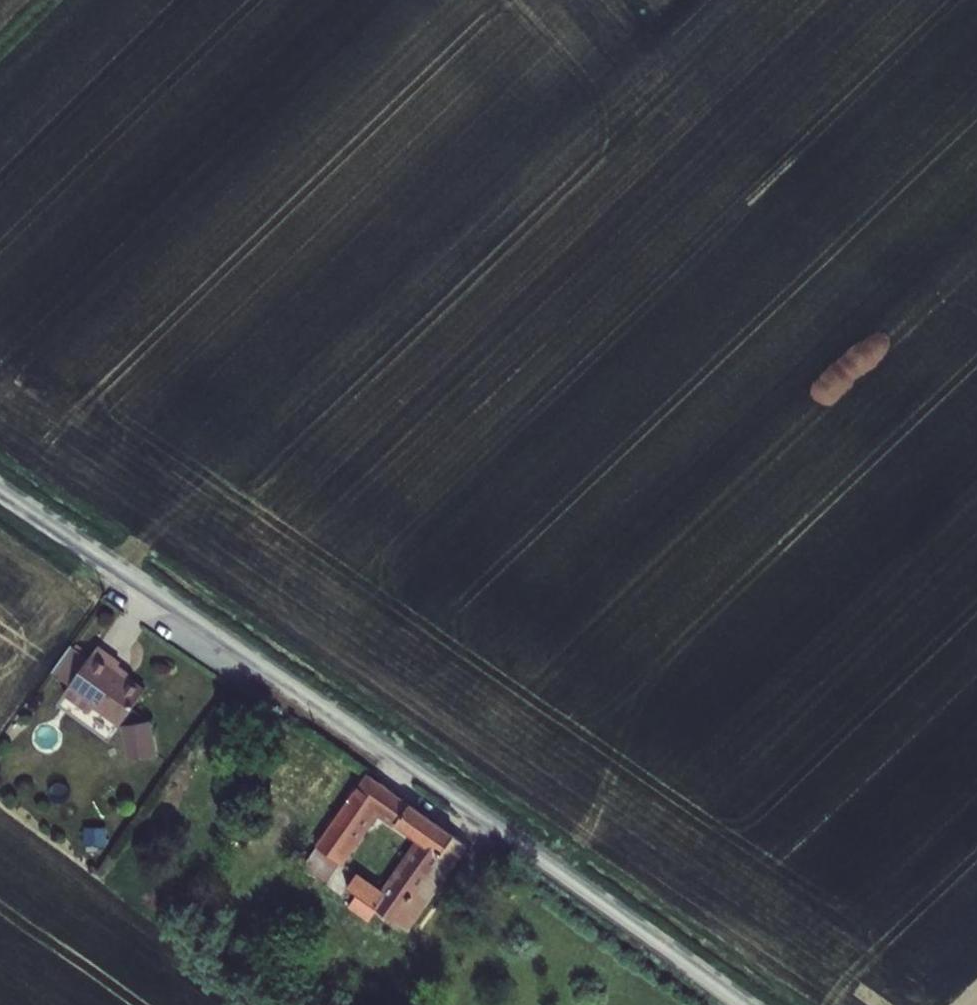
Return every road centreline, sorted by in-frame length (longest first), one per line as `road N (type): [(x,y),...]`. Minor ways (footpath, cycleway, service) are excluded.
road 1 (tertiary): [(0,478),(739,1004)]

